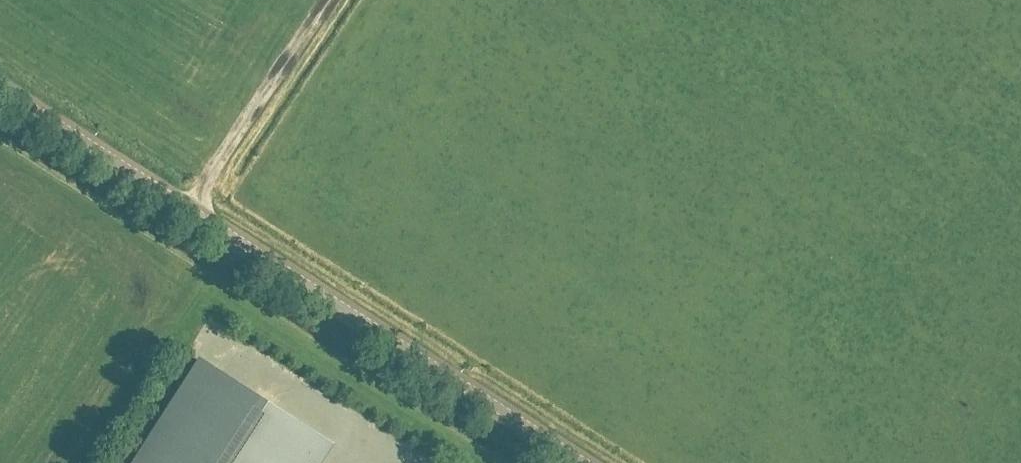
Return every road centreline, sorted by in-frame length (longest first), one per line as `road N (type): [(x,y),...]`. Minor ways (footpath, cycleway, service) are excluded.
road 1 (tertiary): [(545,462),(0,107)]

